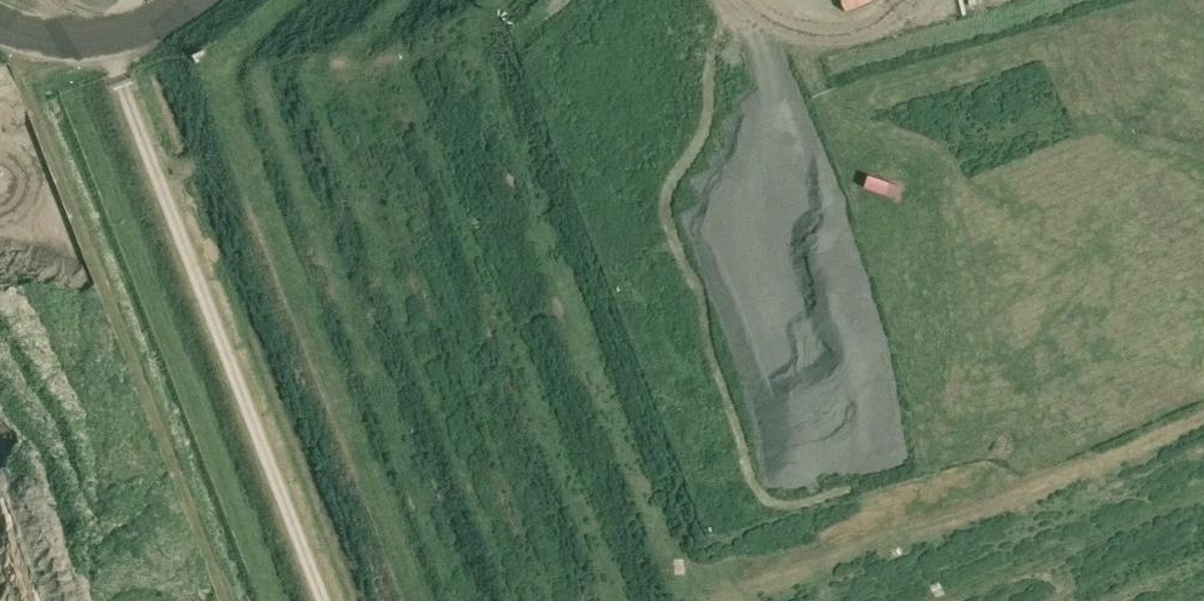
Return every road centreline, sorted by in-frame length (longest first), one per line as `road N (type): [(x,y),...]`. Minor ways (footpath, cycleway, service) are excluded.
road 1 (track): [(58,0),(116,34),(120,74),(325,600)]

